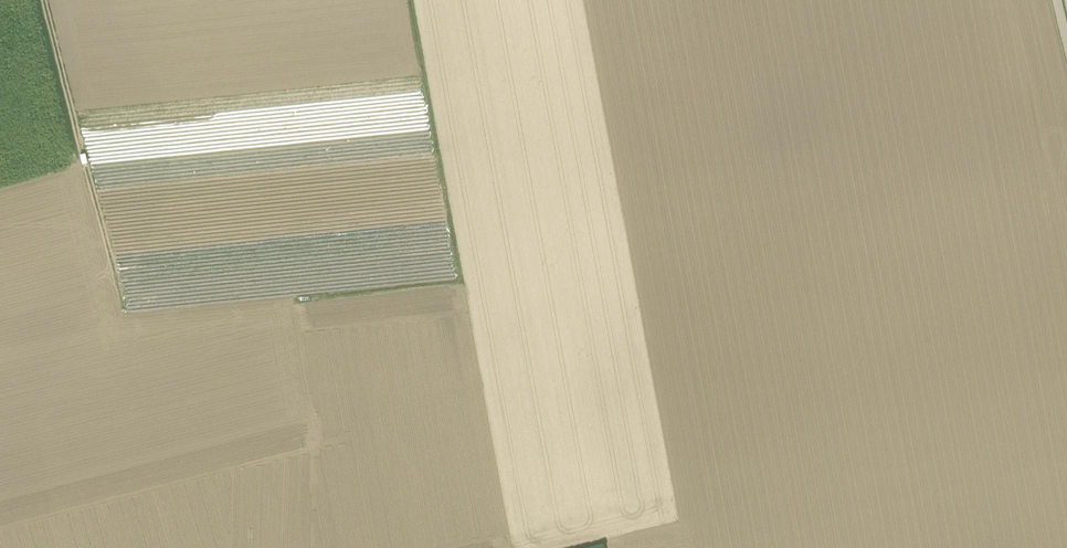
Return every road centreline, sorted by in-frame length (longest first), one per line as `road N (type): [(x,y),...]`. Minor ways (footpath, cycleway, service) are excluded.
road 1 (track): [(417,0),(464,291)]

